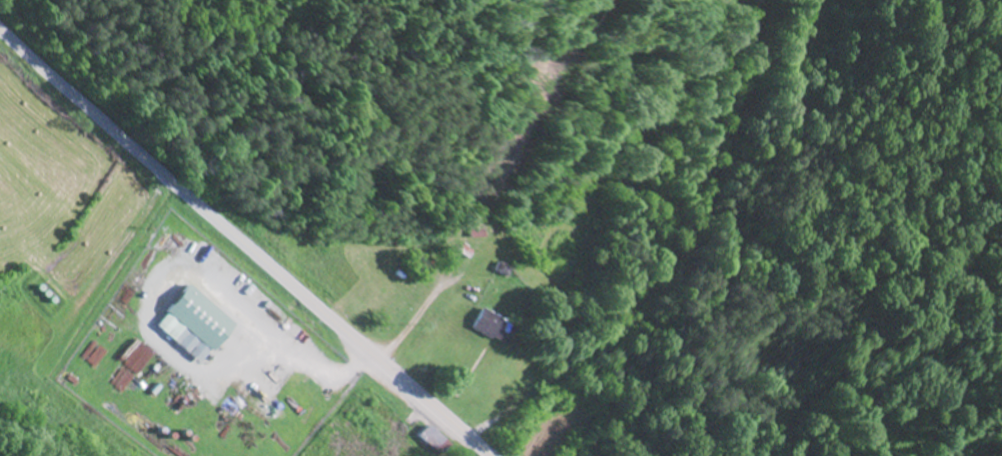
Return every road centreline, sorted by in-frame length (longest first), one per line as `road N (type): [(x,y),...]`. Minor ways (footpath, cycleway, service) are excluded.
road 1 (secondary): [(494,455),(0,19)]
road 2 (residential): [(474,438),(590,352),(693,238),(741,101),(764,0)]

